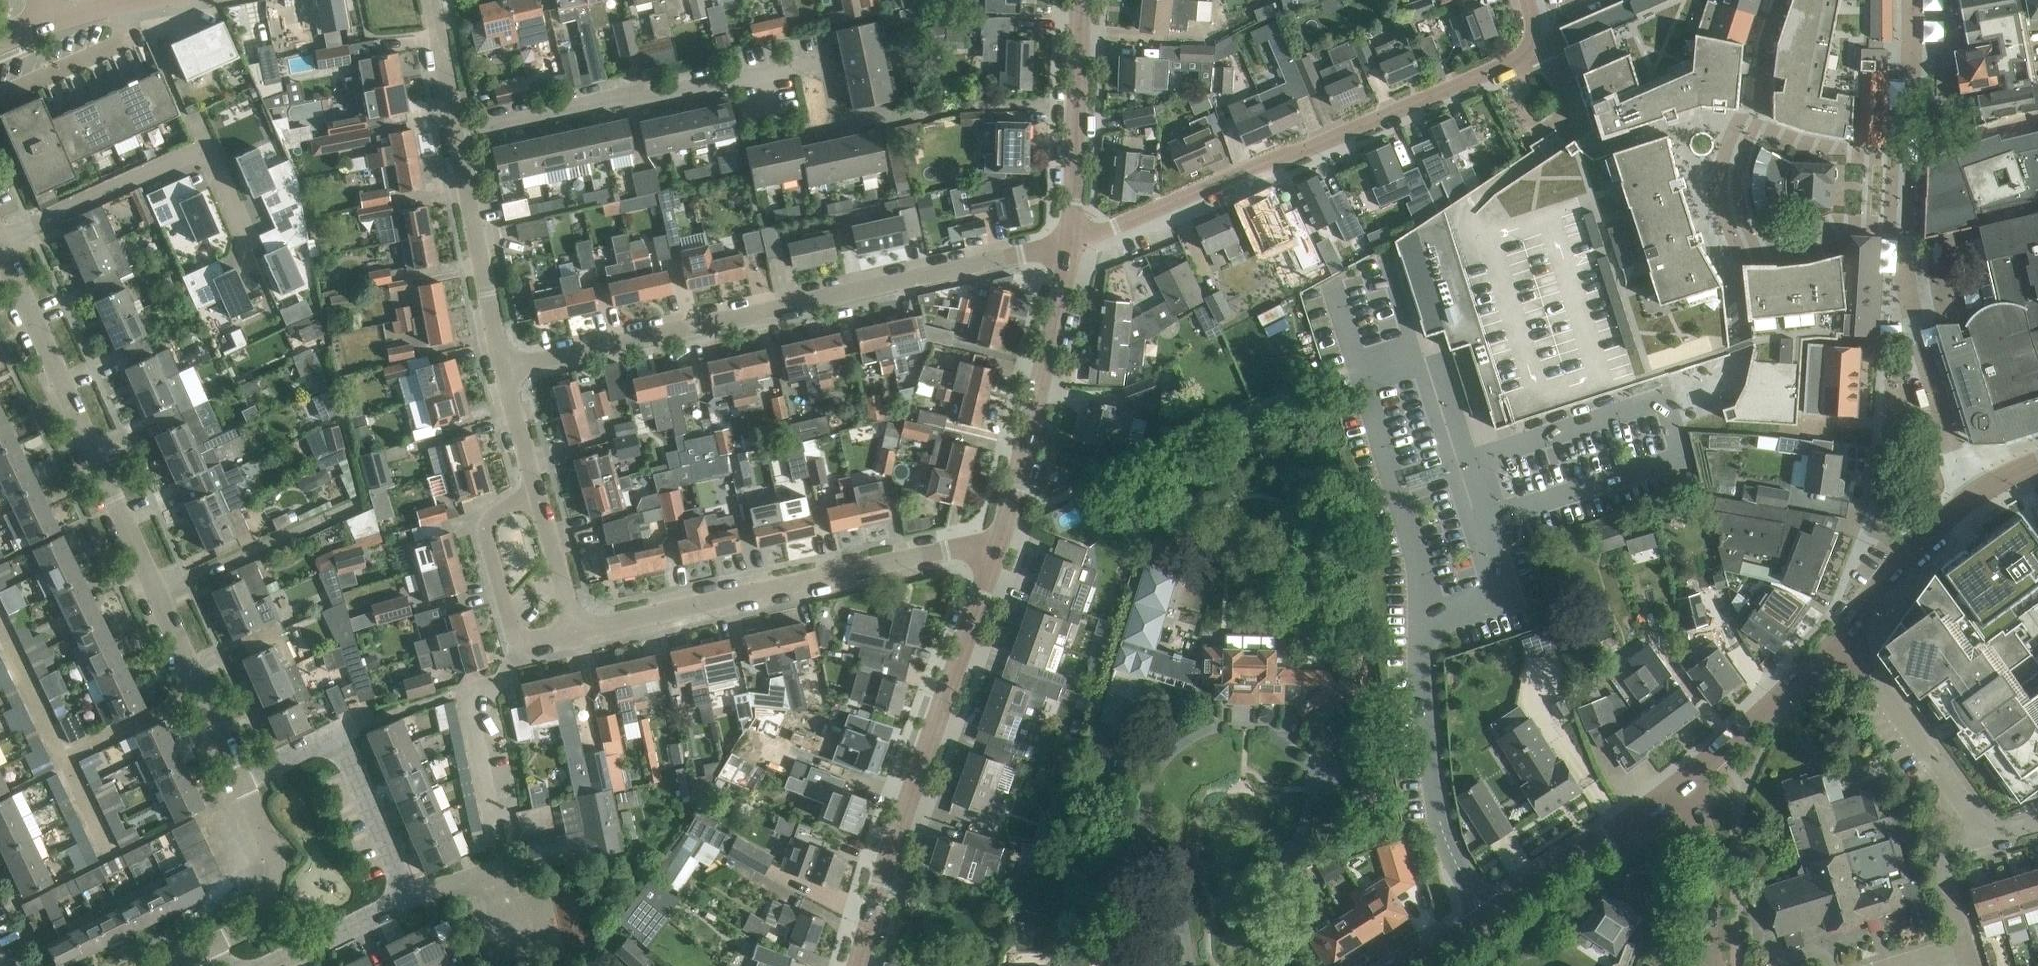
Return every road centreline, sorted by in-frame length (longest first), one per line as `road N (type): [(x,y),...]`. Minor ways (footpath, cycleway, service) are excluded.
road 1 (residential): [(1485,916),(1440,816),(1427,708),(1434,615),(1501,593),(1460,463),(1674,396)]
road 2 (residential): [(240,779),(0,243)]
road 3 (residential): [(503,370),(1072,243)]
road 4 (residential): [(1536,49),(1524,62),(1072,243)]
road 5 (unclassified): [(1972,491),(1900,260),(1914,0)]
road 6 (residential): [(273,965),(411,899),(337,738),(240,779)]
road 7 (unclassified): [(858,965),(878,884),(998,554)]
road 8 (residential): [(577,633),(959,547),(998,554)]
road 9 (residential): [(456,131),(817,61)]
road 10 (residential): [(0,236),(203,148),(245,247)]
road 11 (unclassified): [(998,554),(1072,243)]
road 12 (residential): [(503,370),(456,131)]
road 13 (unclassified): [(1072,243),(1082,0)]
road 14 (unclassified): [(1673,791),(1843,622)]
road 15 (unclassified): [(1485,916),(1673,791)]
road 16 (residential): [(1973,804),(1843,622)]
road 17 (residential): [(491,834),(472,719),(523,641)]
road 18 (residential): [(215,942),(261,915),(273,892),(269,840),(240,779)]
road 19 (unclassified): [(1843,622),(1972,491)]
road 20 (residential): [(523,641),(487,525),(538,490)]
road 21 (unclassified): [(1707,965),(1703,837),(1673,791)]
road 22 (residential): [(577,633),(538,490)]
road 23 (residential): [(456,131),(431,0)]
road 24 (residential): [(538,490),(503,370)]

